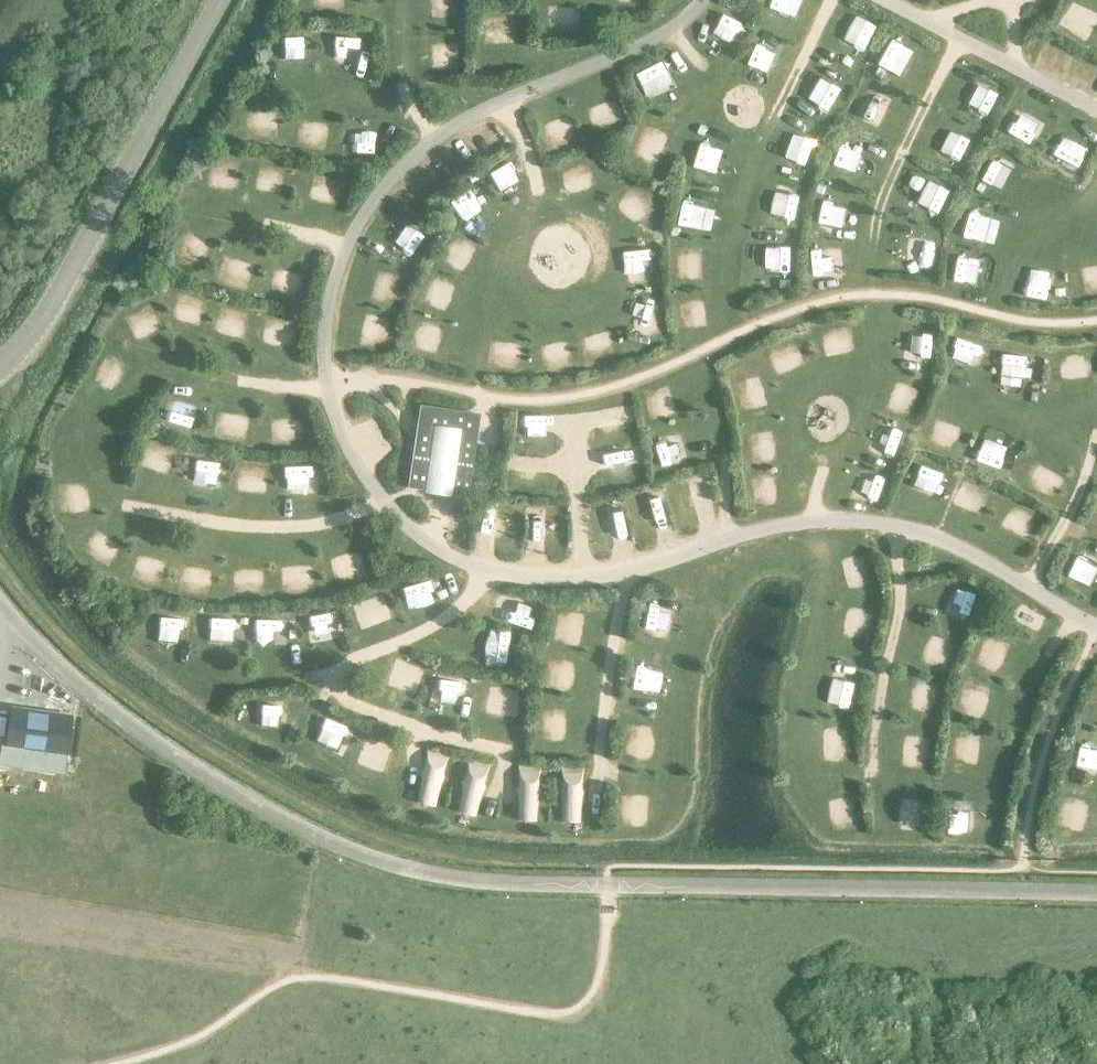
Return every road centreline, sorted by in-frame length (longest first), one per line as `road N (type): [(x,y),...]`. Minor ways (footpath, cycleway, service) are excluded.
road 1 (unclassified): [(1096,894),(471,883),(416,871),(319,837),(208,776),(127,723),(22,635),(0,604)]
road 2 (tertiary): [(0,366),(40,322),(220,0)]

